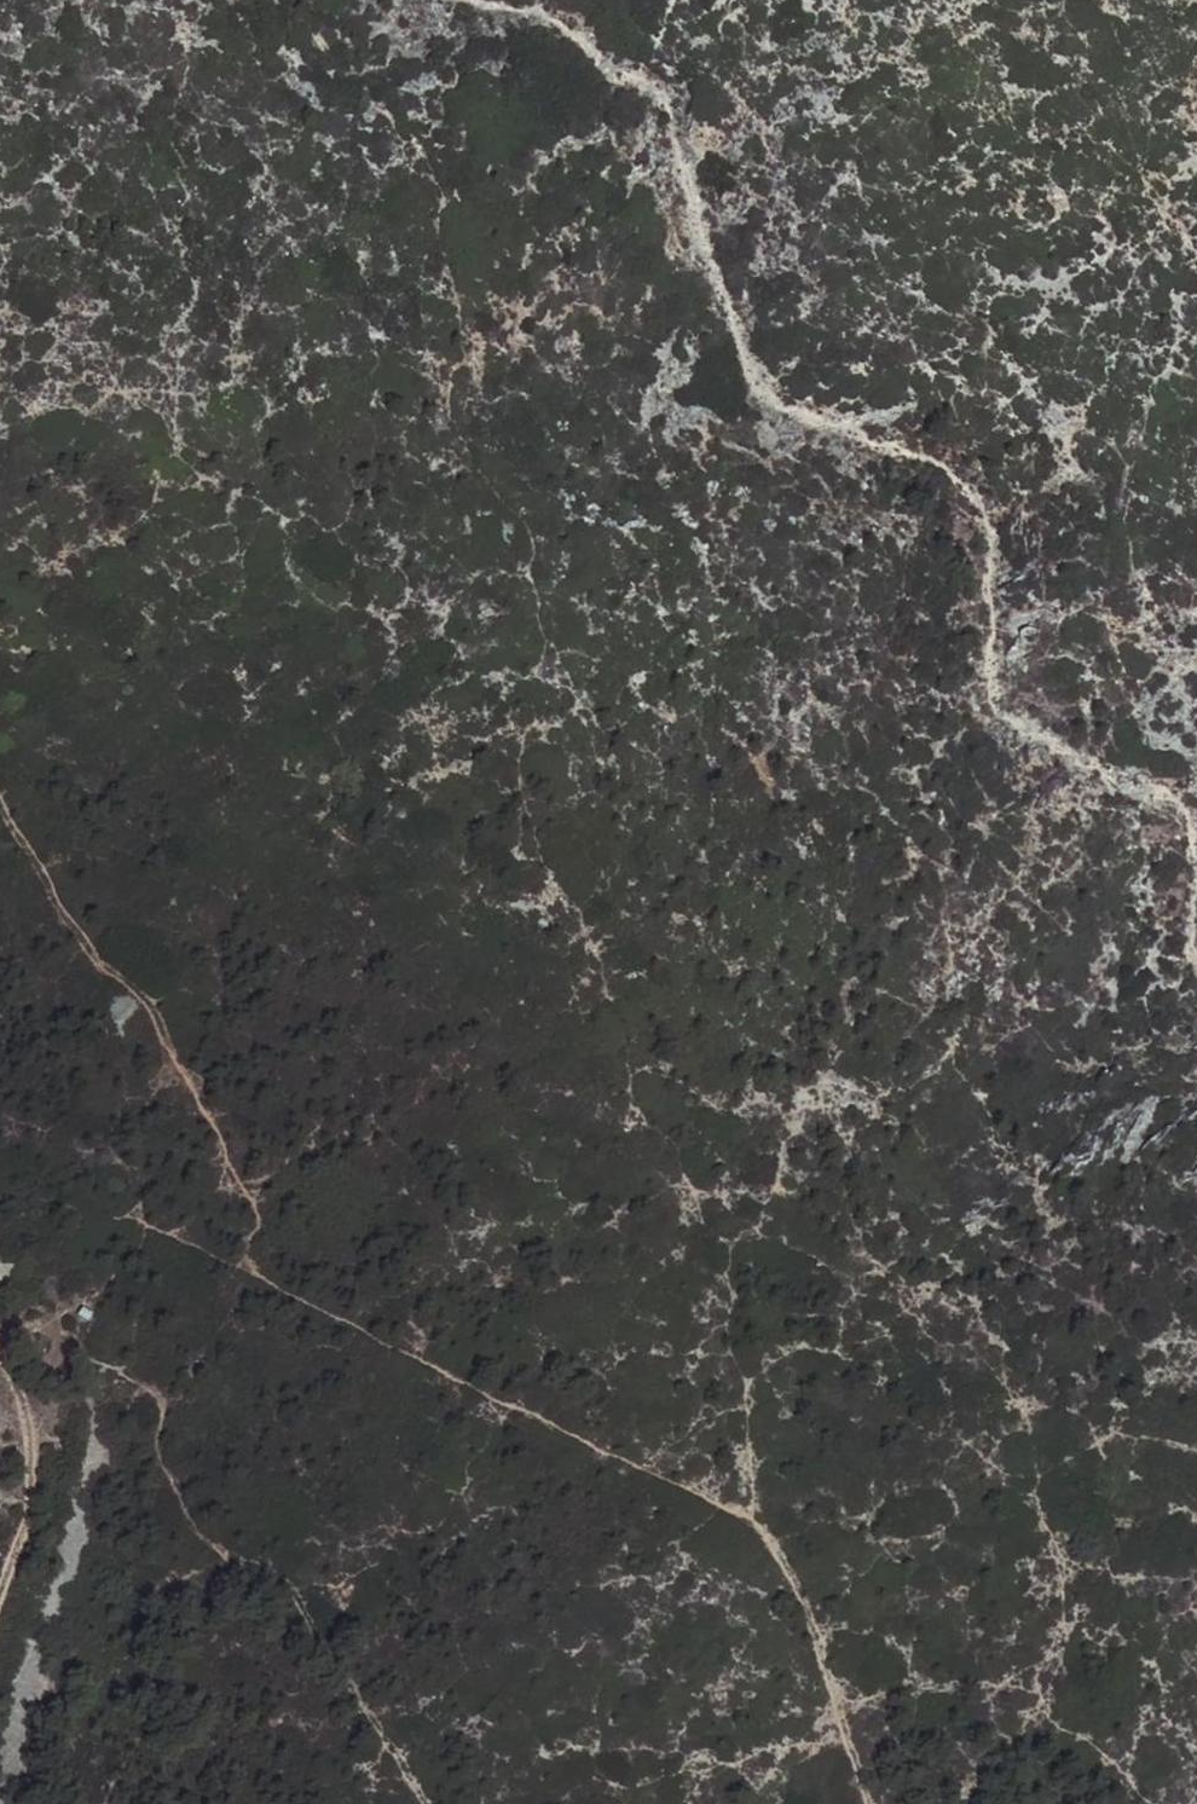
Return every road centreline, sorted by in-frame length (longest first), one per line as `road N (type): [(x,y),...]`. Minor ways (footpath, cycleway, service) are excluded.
road 1 (track): [(0,1362),(30,1419),(30,1514),(0,1594)]

